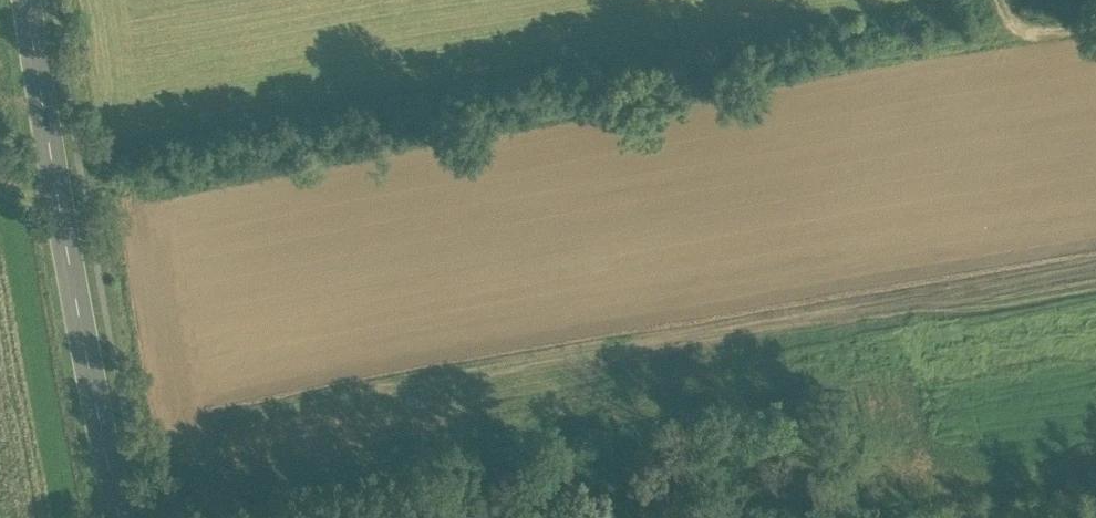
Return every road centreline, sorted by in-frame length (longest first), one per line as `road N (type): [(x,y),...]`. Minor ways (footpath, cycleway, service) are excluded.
road 1 (tertiary): [(125,517),(33,0)]

